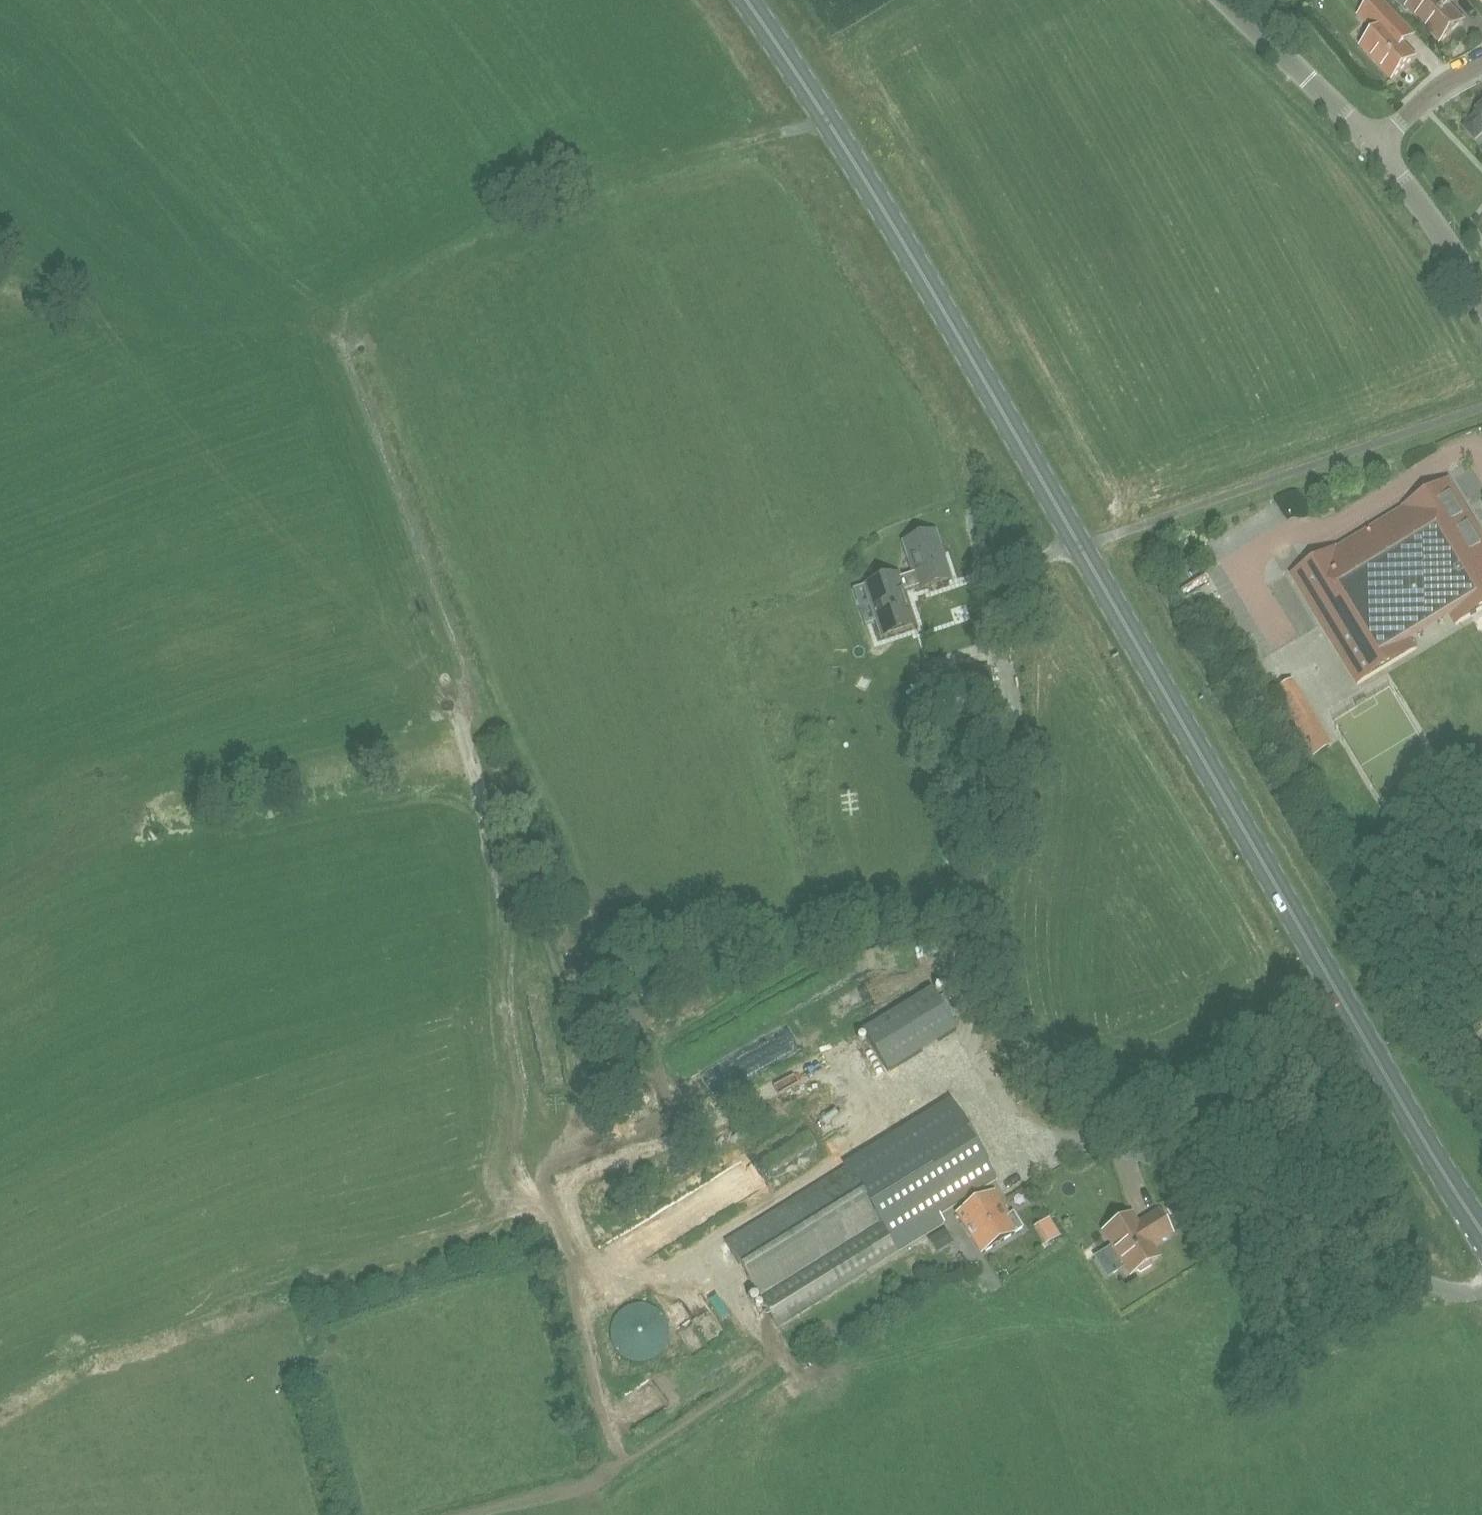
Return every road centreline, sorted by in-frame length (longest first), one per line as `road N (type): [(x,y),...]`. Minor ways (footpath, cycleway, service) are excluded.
road 1 (primary): [(1481,1225),(1080,549)]
road 2 (primary): [(1080,549),(918,268),(737,0)]
road 3 (unclassified): [(1080,549),(1481,407)]
road 4 (unclassified): [(1373,143),(1227,0)]
road 5 (unclassified): [(1481,288),(1421,195),(1373,143)]
road 6 (residential): [(1373,143),(1428,93),(1481,61)]

